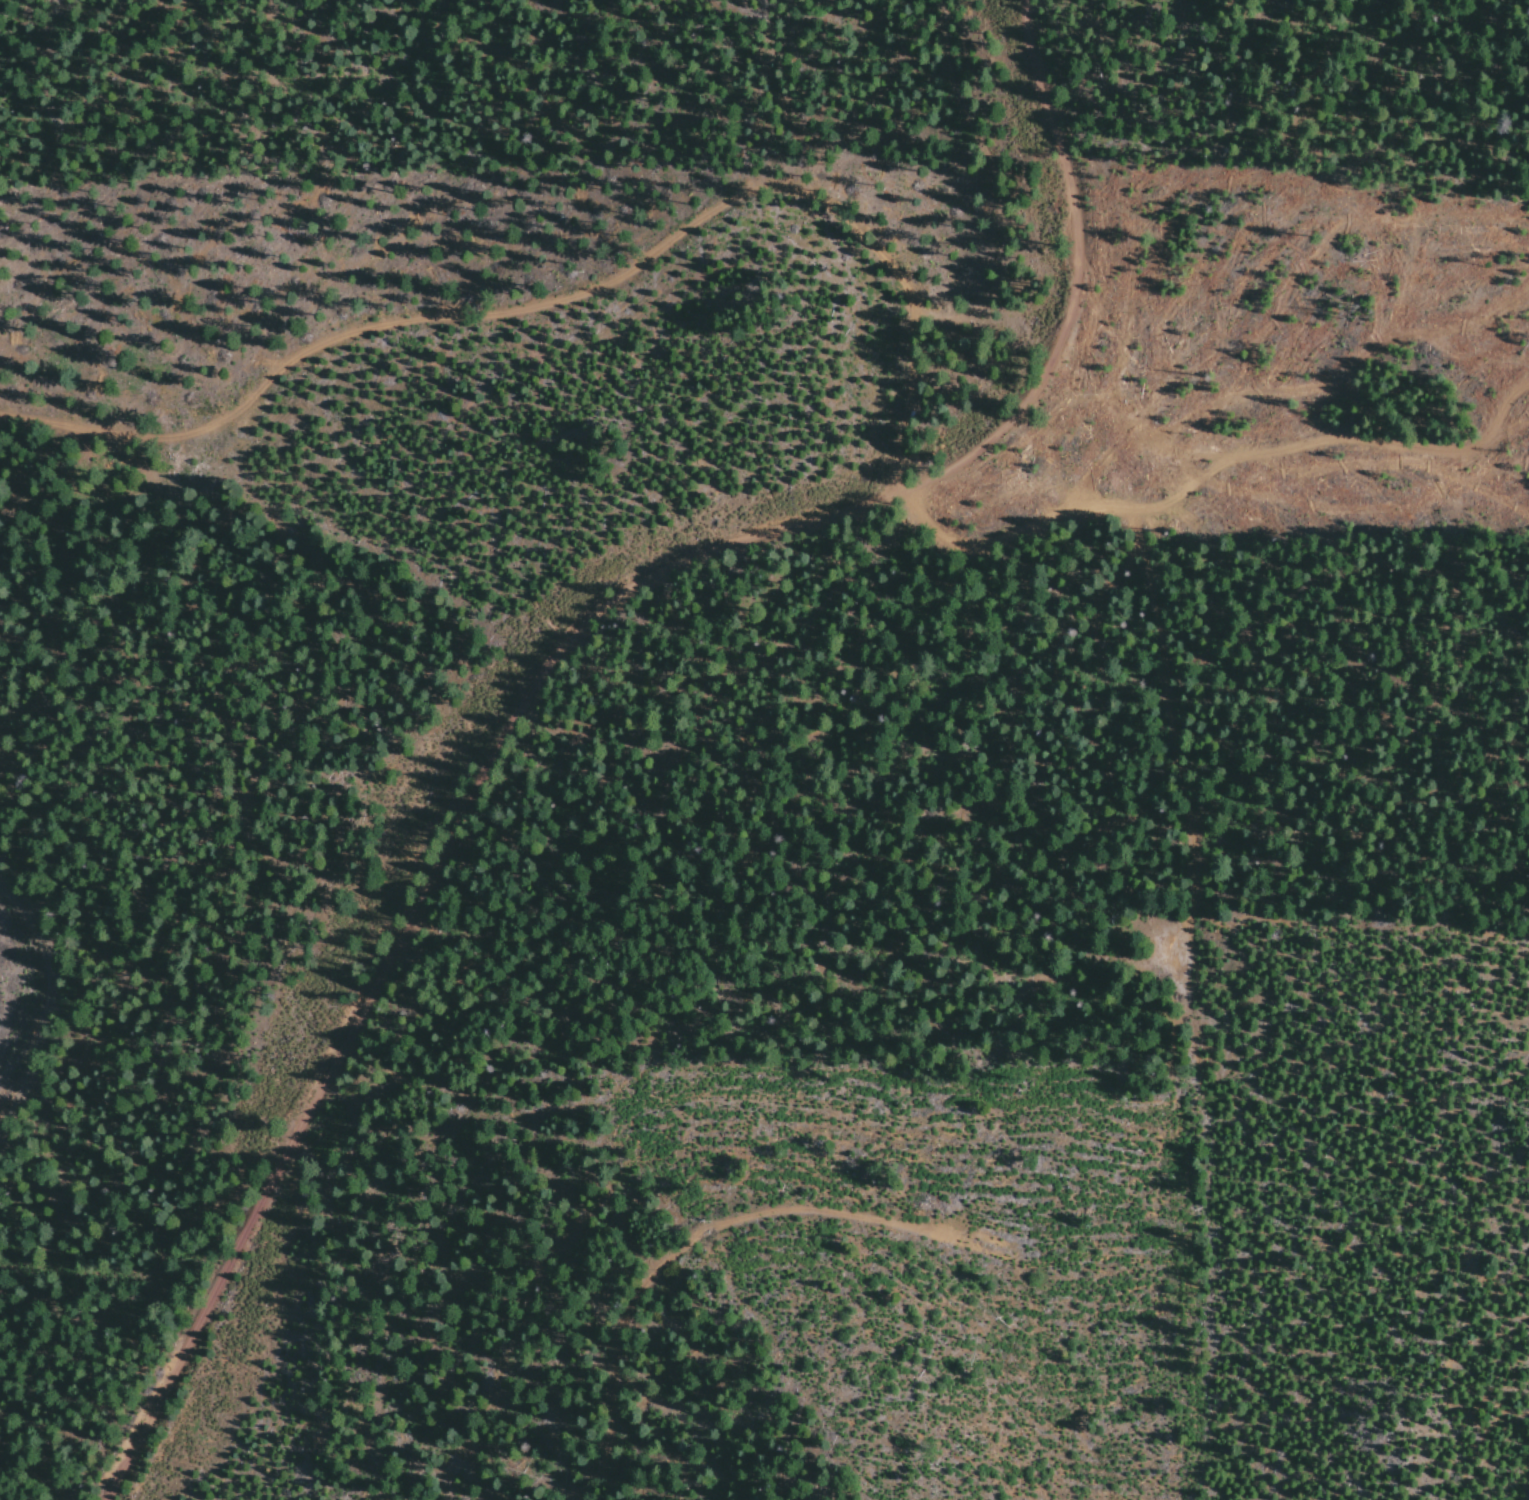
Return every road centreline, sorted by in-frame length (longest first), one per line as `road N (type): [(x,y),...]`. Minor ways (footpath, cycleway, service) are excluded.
road 1 (track): [(1025,0),(1031,73),(1073,196),(1067,321),(970,316),(936,305),(843,218),(790,186),(750,192),(712,210),(615,284),(524,296),(424,374),(350,409),(298,368),(255,354),(218,294),(176,269),(0,288)]
road 2 (track): [(0,1130),(24,1093),(24,1032),(45,980),(0,896)]

